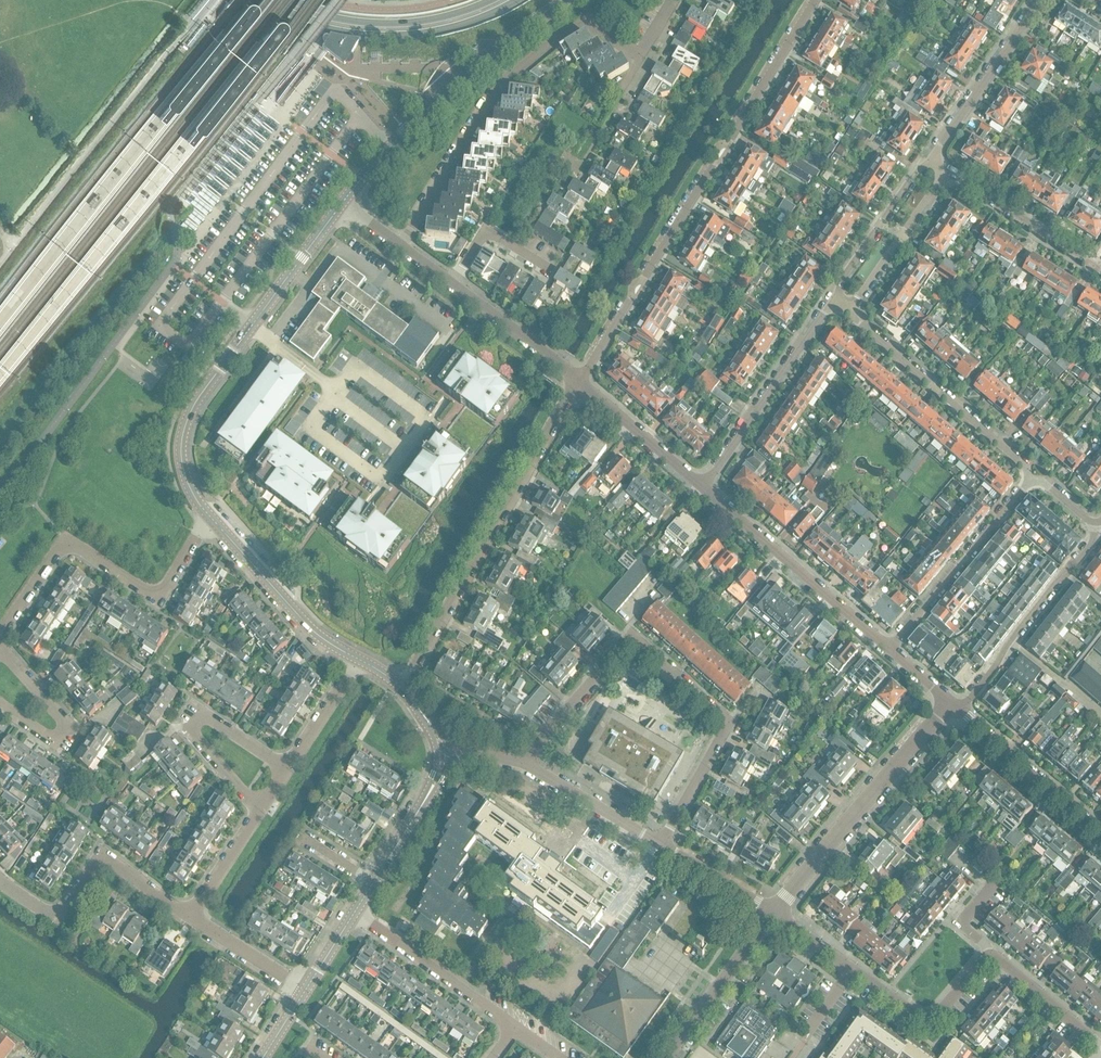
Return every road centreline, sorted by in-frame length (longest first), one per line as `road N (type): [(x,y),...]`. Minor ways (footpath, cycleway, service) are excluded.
road 1 (residential): [(816,0),(580,383)]
road 2 (residential): [(524,765),(631,636),(729,722),(660,846)]
road 3 (residential): [(401,247),(501,88),(578,27),(640,52),(676,1)]
road 4 (tertiary): [(210,518),(182,464),(191,411),(342,204)]
road 5 (residential): [(400,689),(580,383)]
road 6 (residential): [(0,635),(66,546),(160,594),(210,518)]
road 7 (tertiary): [(342,204),(430,106),(563,0)]
road 8 (secondary): [(253,0),(313,26),(391,38),(460,28),(522,0)]
road 9 (residential): [(989,958),(926,1021),(772,911)]
road 10 (residential): [(772,911),(952,703)]
road 11 (residential): [(848,313),(1032,478)]
road 12 (residential): [(703,488),(889,649)]
road 13 (residential): [(190,918),(102,862),(57,913),(0,883)]
road 14 (residential): [(960,710),(1092,543),(1094,522)]
road 15 (residential): [(832,301),(703,488)]
road 16 (secondary): [(496,0),(396,25),(333,19),(279,0)]
road 17 (residential): [(1032,478),(889,649)]
road 18 (residential): [(286,769),(208,719),(197,723),(199,737),(261,807)]
road 19 (tertiary): [(360,662),(305,623),(210,518)]
road 20 (residential): [(514,1027),(354,914)]
road 21 (residential): [(932,161),(1042,0)]
road 22 (residential): [(0,703),(56,742),(67,728),(0,646)]
road 23 (residential): [(960,710),(1100,832)]
road 24 (residential): [(1100,271),(946,171)]
road 25 (residential): [(670,1057),(772,911)]
road 26 (residential): [(848,313),(946,171)]
road 27 (residential): [(932,161),(832,301)]
road 28 (residential): [(452,284),(580,383)]
road 29 (residential): [(580,383),(703,488)]
road 30 (residential): [(524,765),(660,846)]
road 31 (tertiary): [(373,883),(444,756)]
road 32 (residential): [(1100,1048),(989,958)]
road 33 (residential): [(452,284),(488,235),(555,272)]
road 34 (residential): [(305,989),(190,918)]
road 35 (residential): [(190,918),(261,807)]
road 36 (residential): [(286,769),(360,662)]
road 37 (residential): [(660,846),(772,911)]

